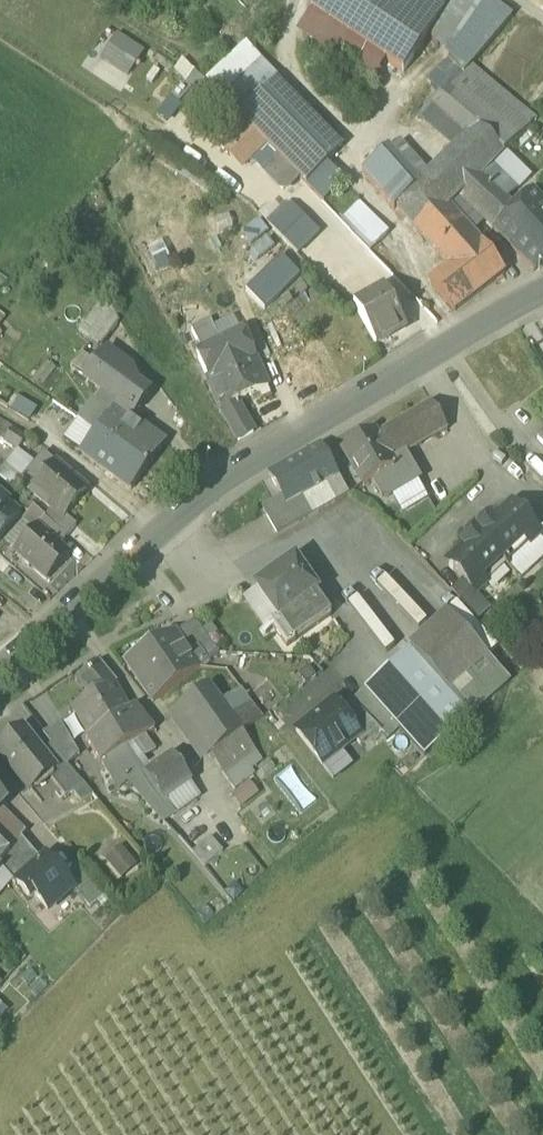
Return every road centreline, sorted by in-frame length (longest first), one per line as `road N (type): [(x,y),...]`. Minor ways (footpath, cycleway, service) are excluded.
road 1 (tertiary): [(0,669),(214,484),(542,298)]

